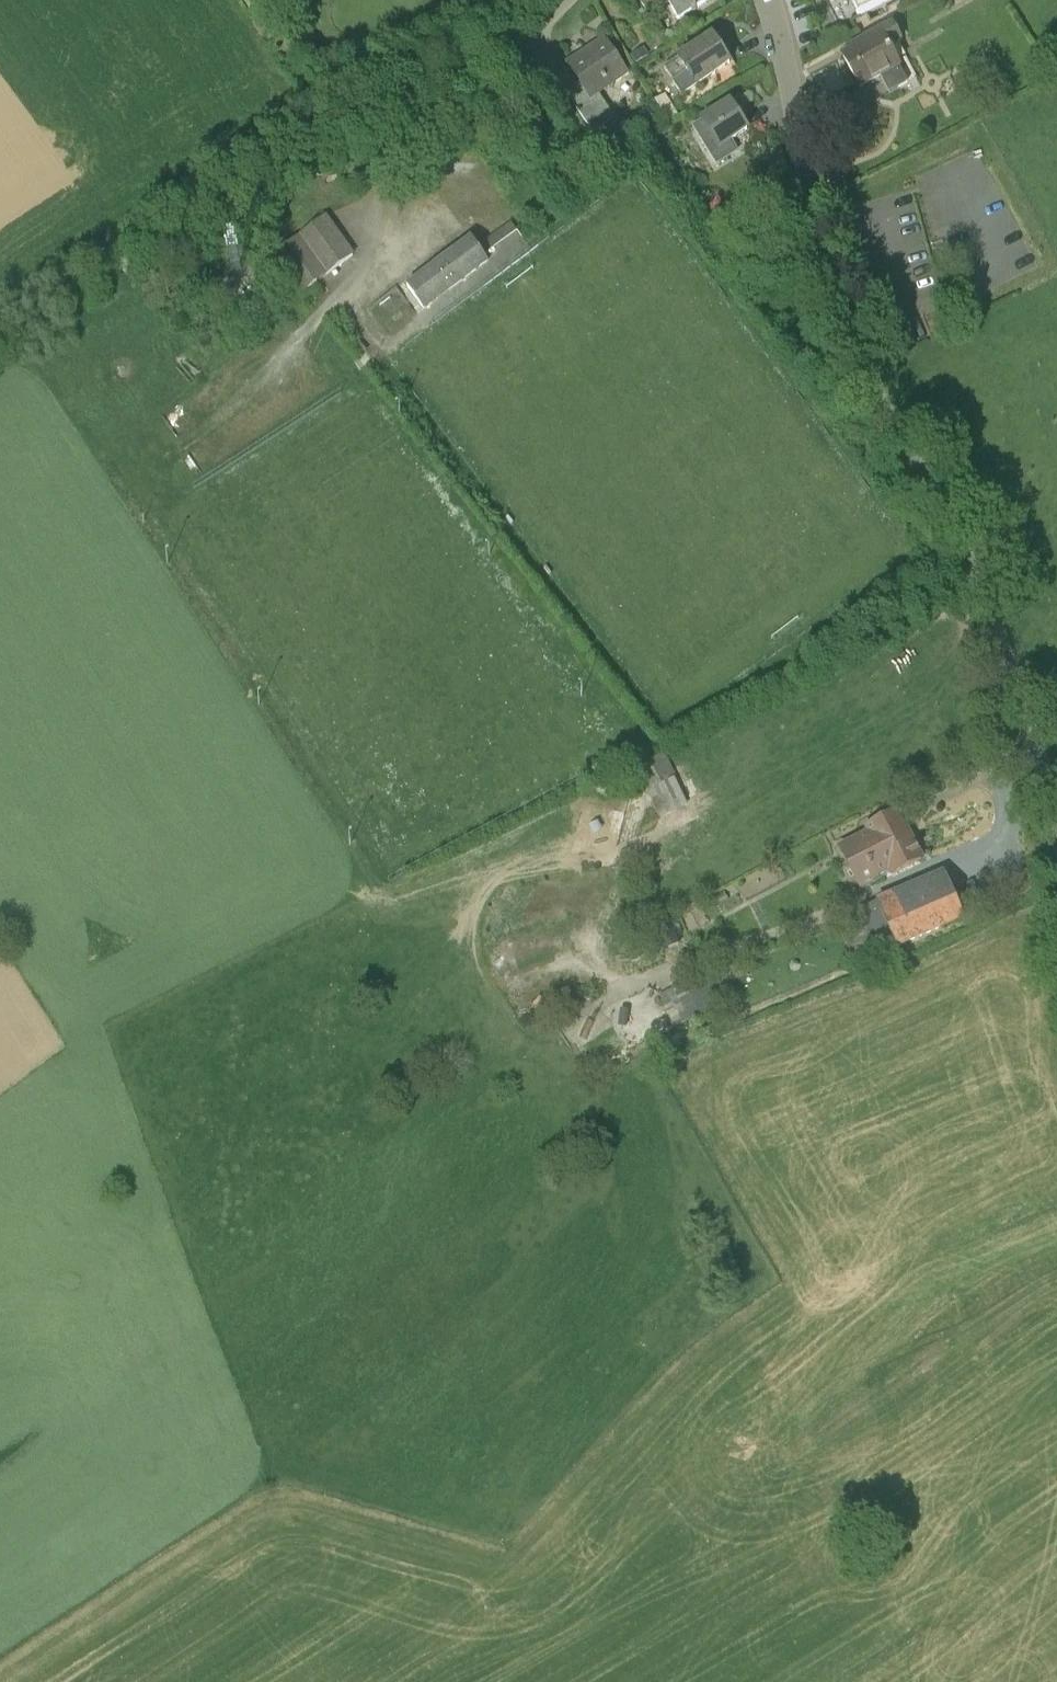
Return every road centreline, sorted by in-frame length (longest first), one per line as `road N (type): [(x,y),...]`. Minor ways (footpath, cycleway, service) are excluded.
road 1 (unclassified): [(1056,819),(978,588),(847,337),(810,217)]
road 2 (track): [(0,329),(236,182),(441,91)]
road 3 (residential): [(810,217),(768,0)]
road 4 (unclassified): [(441,91),(483,75),(565,0)]

